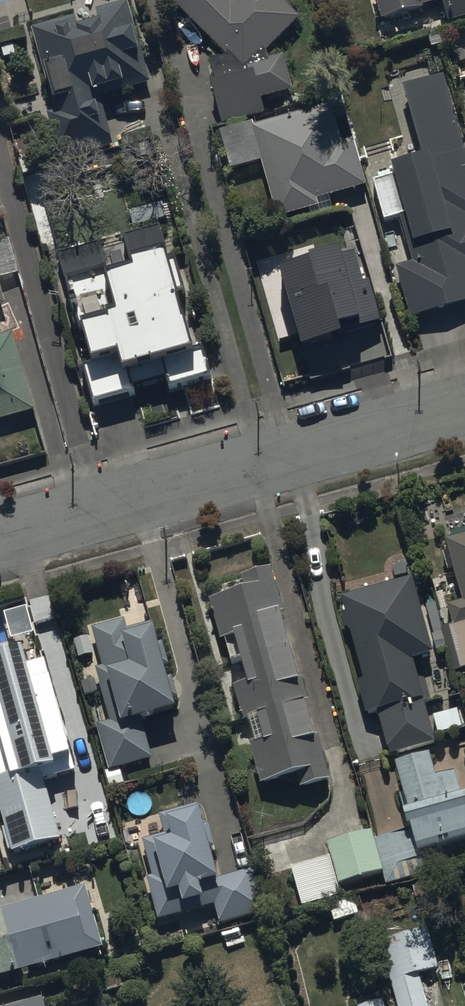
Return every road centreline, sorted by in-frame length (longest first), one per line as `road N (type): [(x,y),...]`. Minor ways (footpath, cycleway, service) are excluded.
road 1 (residential): [(0,541),(464,413)]

